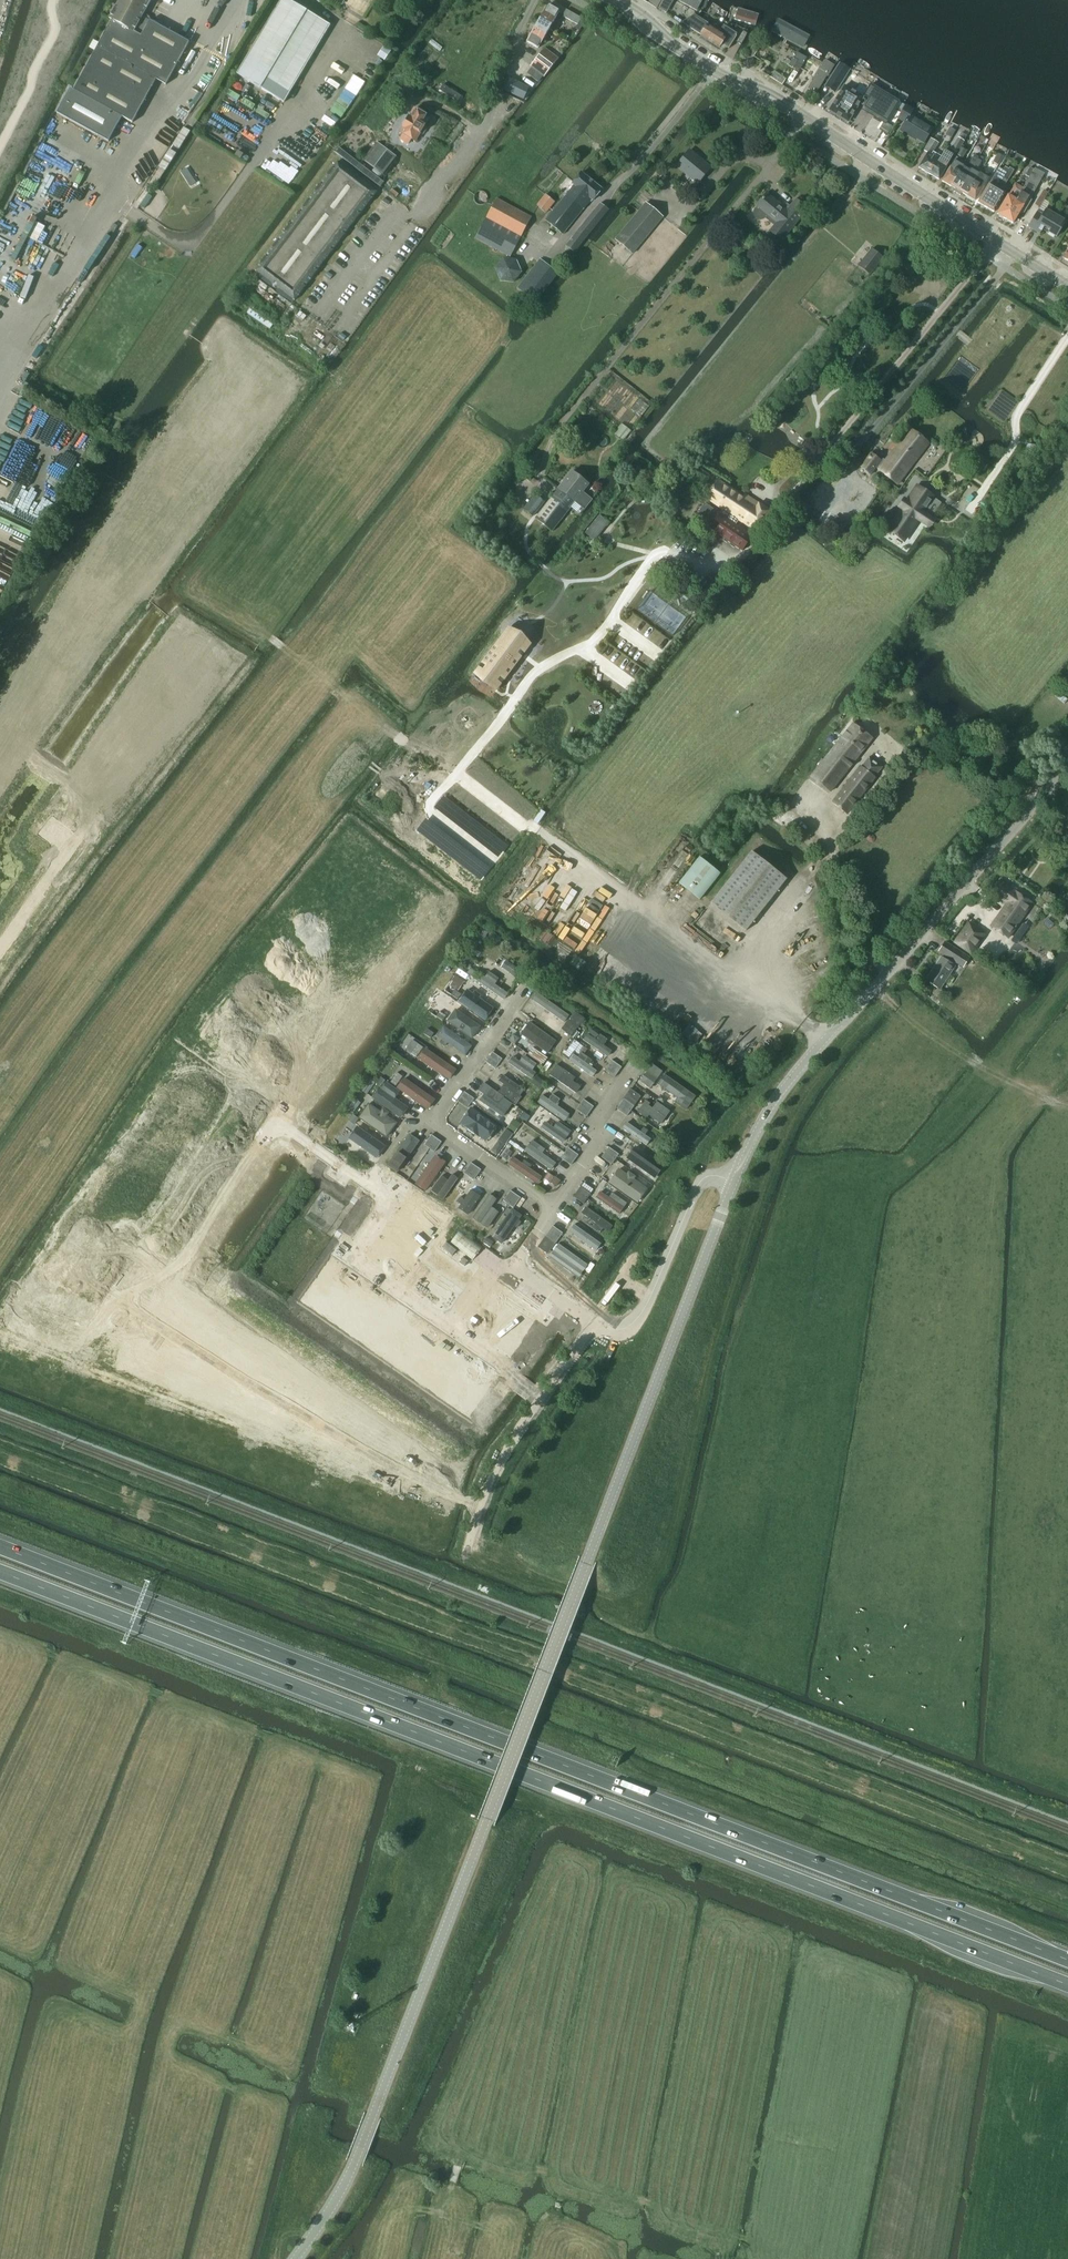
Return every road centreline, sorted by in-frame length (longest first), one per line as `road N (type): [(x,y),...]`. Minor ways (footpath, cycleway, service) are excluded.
road 1 (unclassified): [(738,1175),(683,1296),(355,2162),(296,2258)]
road 2 (trunk): [(1067,1960),(0,1547)]
road 3 (trunk): [(0,1572),(1067,1984)]
road 4 (unclassified): [(1067,770),(826,1038),(776,1102),(738,1175)]
road 5 (unclassified): [(738,1175),(716,1172),(701,1181),(634,1323),(620,1326),(526,1244),(551,1206)]
road 6 (secondary): [(1067,287),(802,116)]
road 7 (track): [(603,1316),(523,1421),(468,1549)]
road 8 (unclassified): [(551,1206),(597,1143),(599,1116),(632,1067)]
road 9 (unclassified): [(433,1123),(522,993)]
road 10 (unclassified): [(551,1206),(433,1123)]

